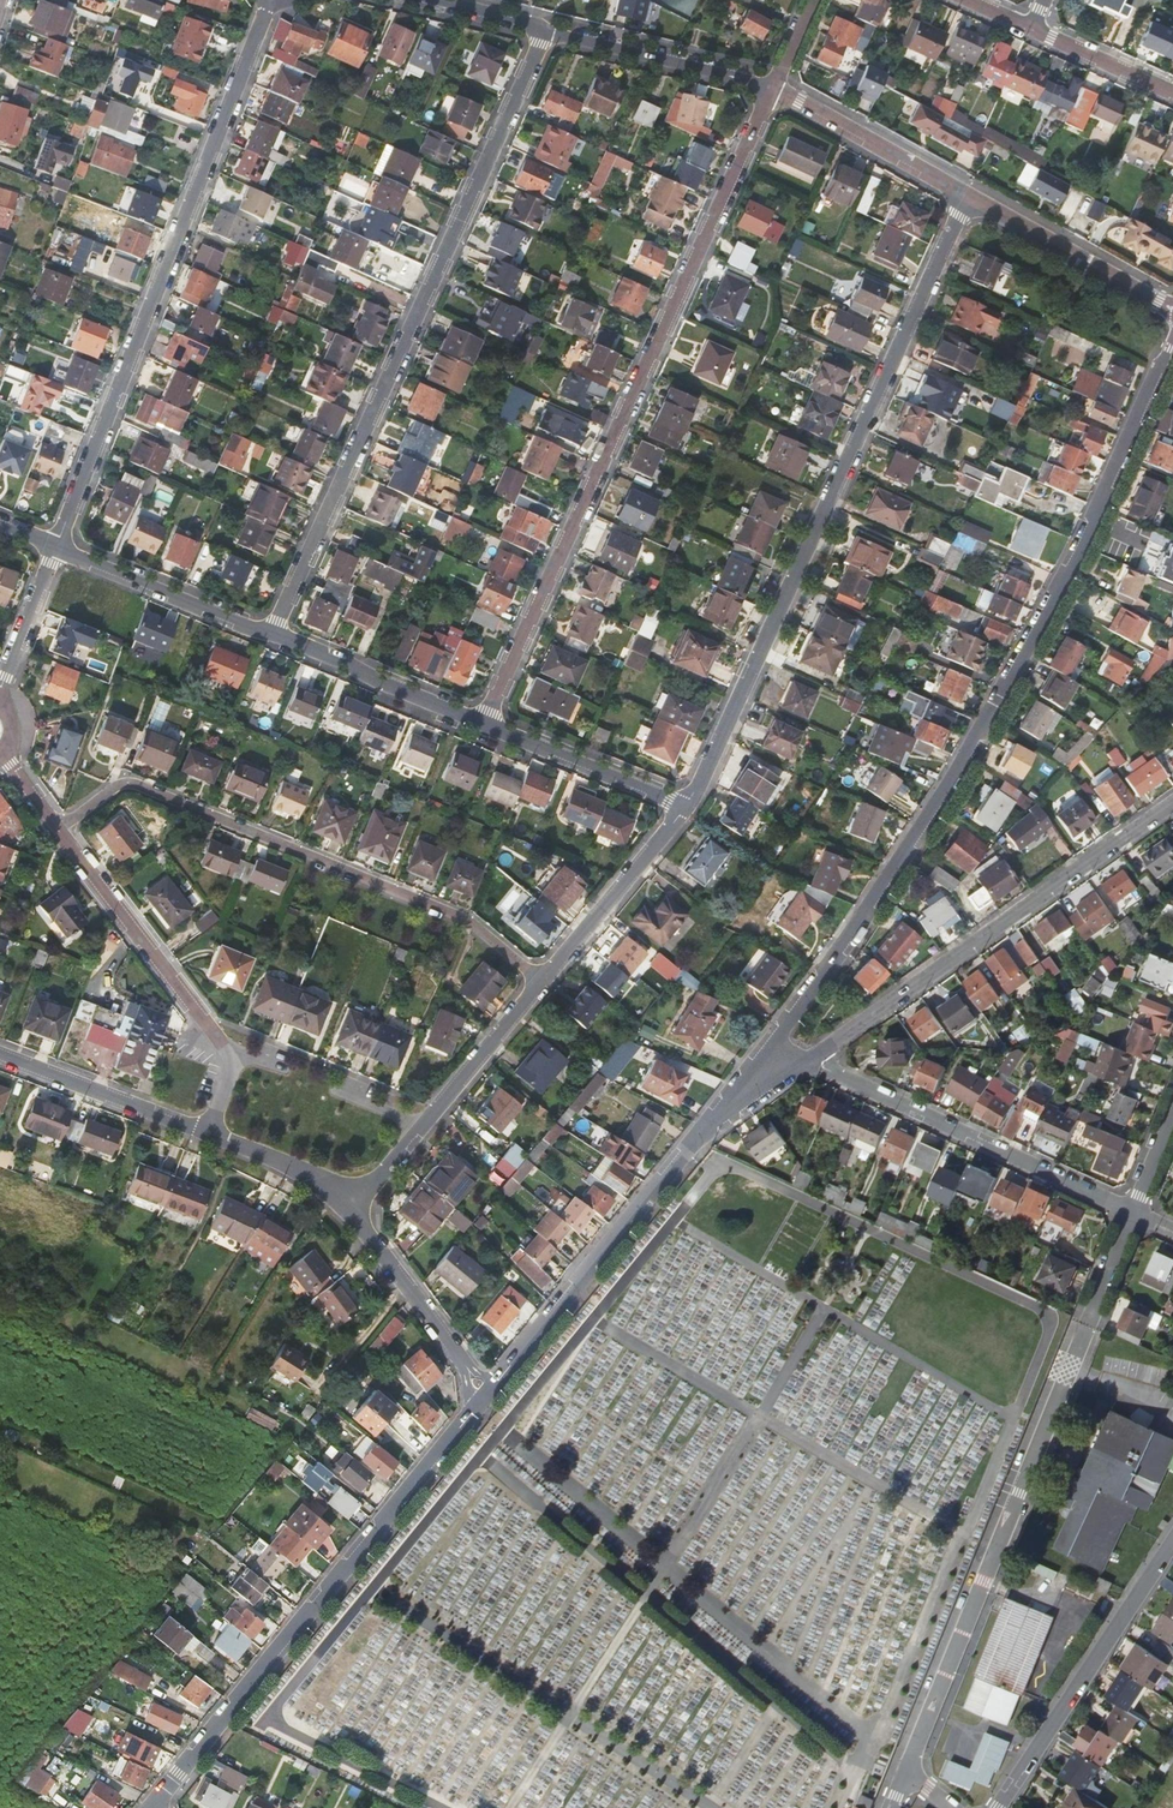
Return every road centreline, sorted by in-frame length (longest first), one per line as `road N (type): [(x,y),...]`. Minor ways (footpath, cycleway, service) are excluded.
road 1 (tertiary): [(1172,343),(1082,552),(952,793),(722,1105)]
road 2 (residential): [(484,723),(772,90)]
road 3 (residential): [(683,812),(767,643),(965,195)]
road 4 (residential): [(270,633),(544,32)]
road 5 (unclassified): [(1134,1212),(906,1771)]
road 6 (residential): [(56,546),(270,0)]
road 7 (residential): [(61,829),(116,788),(137,786),(464,918),(542,982)]
road 8 (tertiary): [(152,1807),(489,1393)]
road 9 (tertiary): [(807,1060),(1172,803)]
road 10 (tertiary): [(489,1393),(722,1105)]
road 11 (unclassified): [(807,1060),(1134,1212)]
road 12 (unclassified): [(1172,1540),(997,1807)]
road 13 (residential): [(61,829),(234,1064)]
road 14 (residential): [(489,1393),(348,1203)]
road 15 (residential): [(1172,309),(965,195)]
road 16 (residential): [(772,90),(544,32)]
road 17 (residential): [(270,633),(484,723)]
road 18 (residential): [(56,546),(270,633)]
road 19 (residential): [(0,1055),(210,1134)]
road 20 (residential): [(542,982),(683,812)]
road 21 (residential): [(965,195),(772,90)]
road 22 (residential): [(484,723),(683,812)]
road 23 (residential): [(234,1064),(255,1056),(428,1126)]
road 24 (residential): [(428,1126),(542,982)]
road 25 (residential): [(0,691),(56,546)]
road 26 (residential): [(348,1203),(280,1160),(210,1134)]
road 27 (residential): [(1031,31),(1172,94)]

